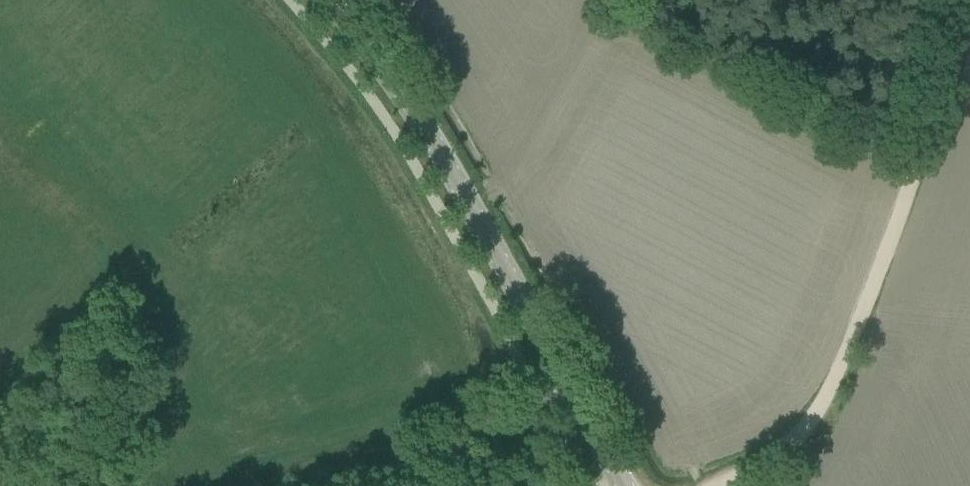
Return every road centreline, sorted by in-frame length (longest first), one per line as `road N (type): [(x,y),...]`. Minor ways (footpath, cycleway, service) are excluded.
road 1 (track): [(722,485),(802,434),(831,386),(917,155),(963,0)]
road 2 (tertiary): [(570,385),(412,108),(323,0)]
road 3 (unclassified): [(346,485),(407,468),(570,385)]

